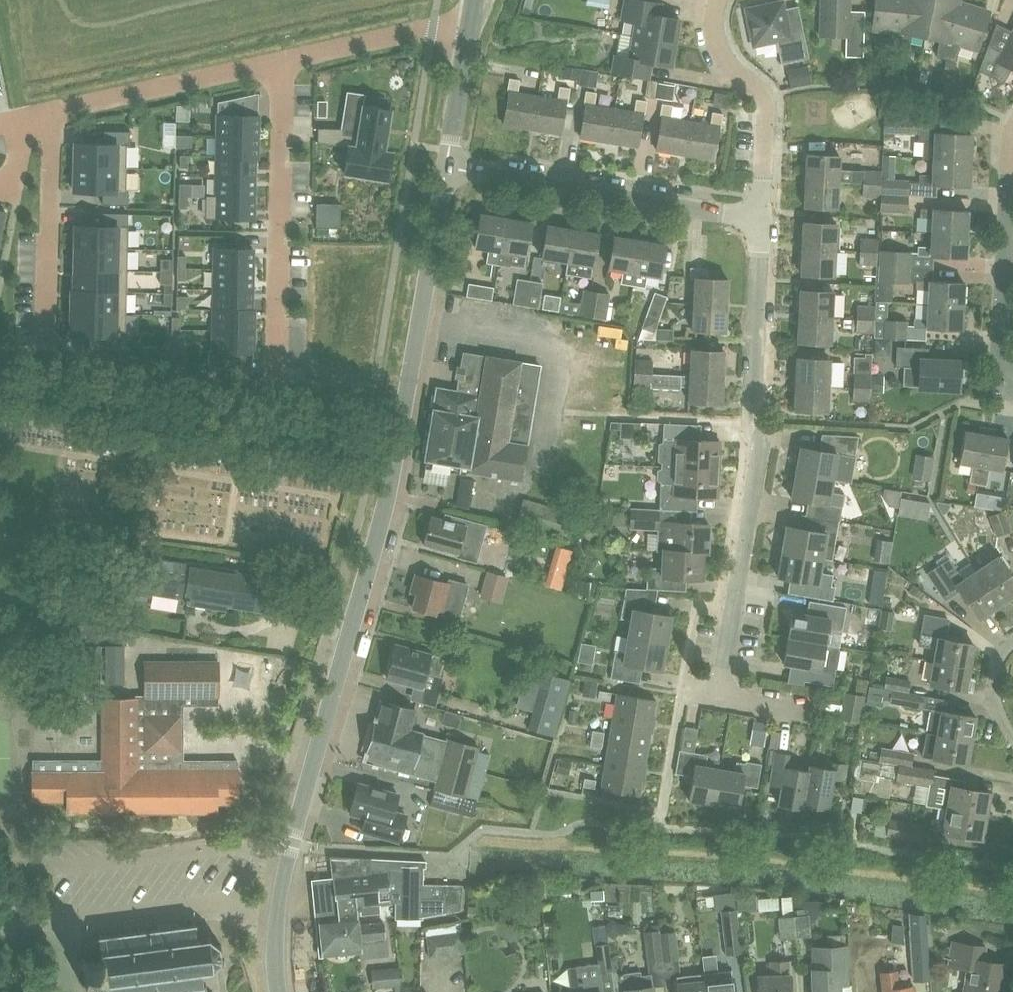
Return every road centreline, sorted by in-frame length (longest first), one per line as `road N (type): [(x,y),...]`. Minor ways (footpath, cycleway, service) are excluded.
road 1 (tertiary): [(278,991),(277,913),(288,848),(396,458)]
road 2 (residential): [(714,694),(755,468),(764,216)]
road 3 (unclassified): [(374,456),(0,393)]
road 4 (residential): [(764,216),(448,158)]
road 5 (residential): [(280,62),(277,381)]
road 6 (tertiary): [(396,458),(448,158)]
road 7 (residential): [(53,110),(46,348)]
road 8 (residential): [(764,216),(768,116),(762,97),(729,68),(718,45),(716,0)]
road 9 (residential): [(53,110),(280,62)]
road 10 (residential): [(1012,378),(1003,364),(1012,156)]
road 11 (residential): [(280,62),(474,19)]
road 12 (tertiary): [(448,158),(474,19)]

